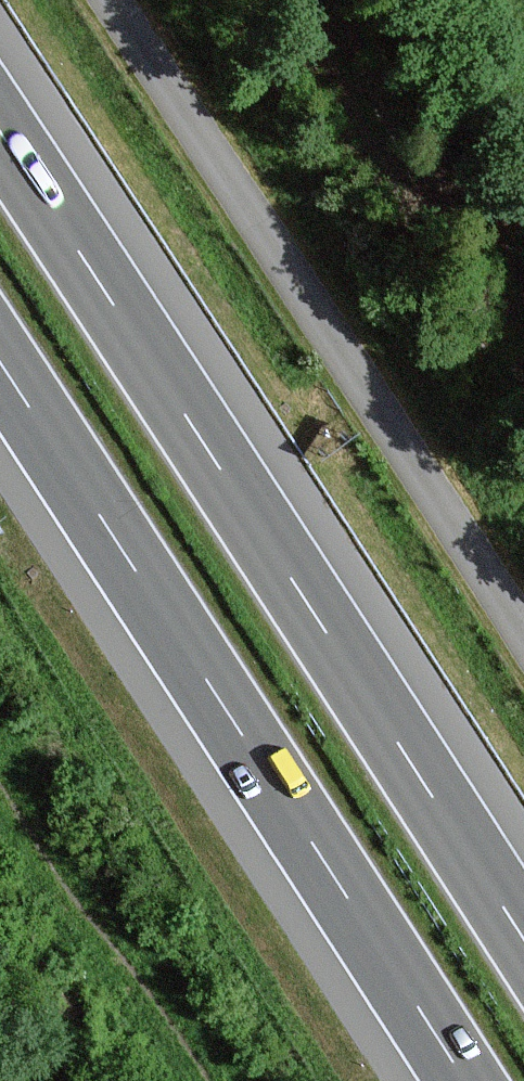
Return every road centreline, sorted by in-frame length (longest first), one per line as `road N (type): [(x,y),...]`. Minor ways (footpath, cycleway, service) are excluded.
road 1 (motorway): [(523,944),(0,132)]
road 2 (motorway): [(0,362),(461,1080)]
road 3 (unclassified): [(112,0),(523,641)]

